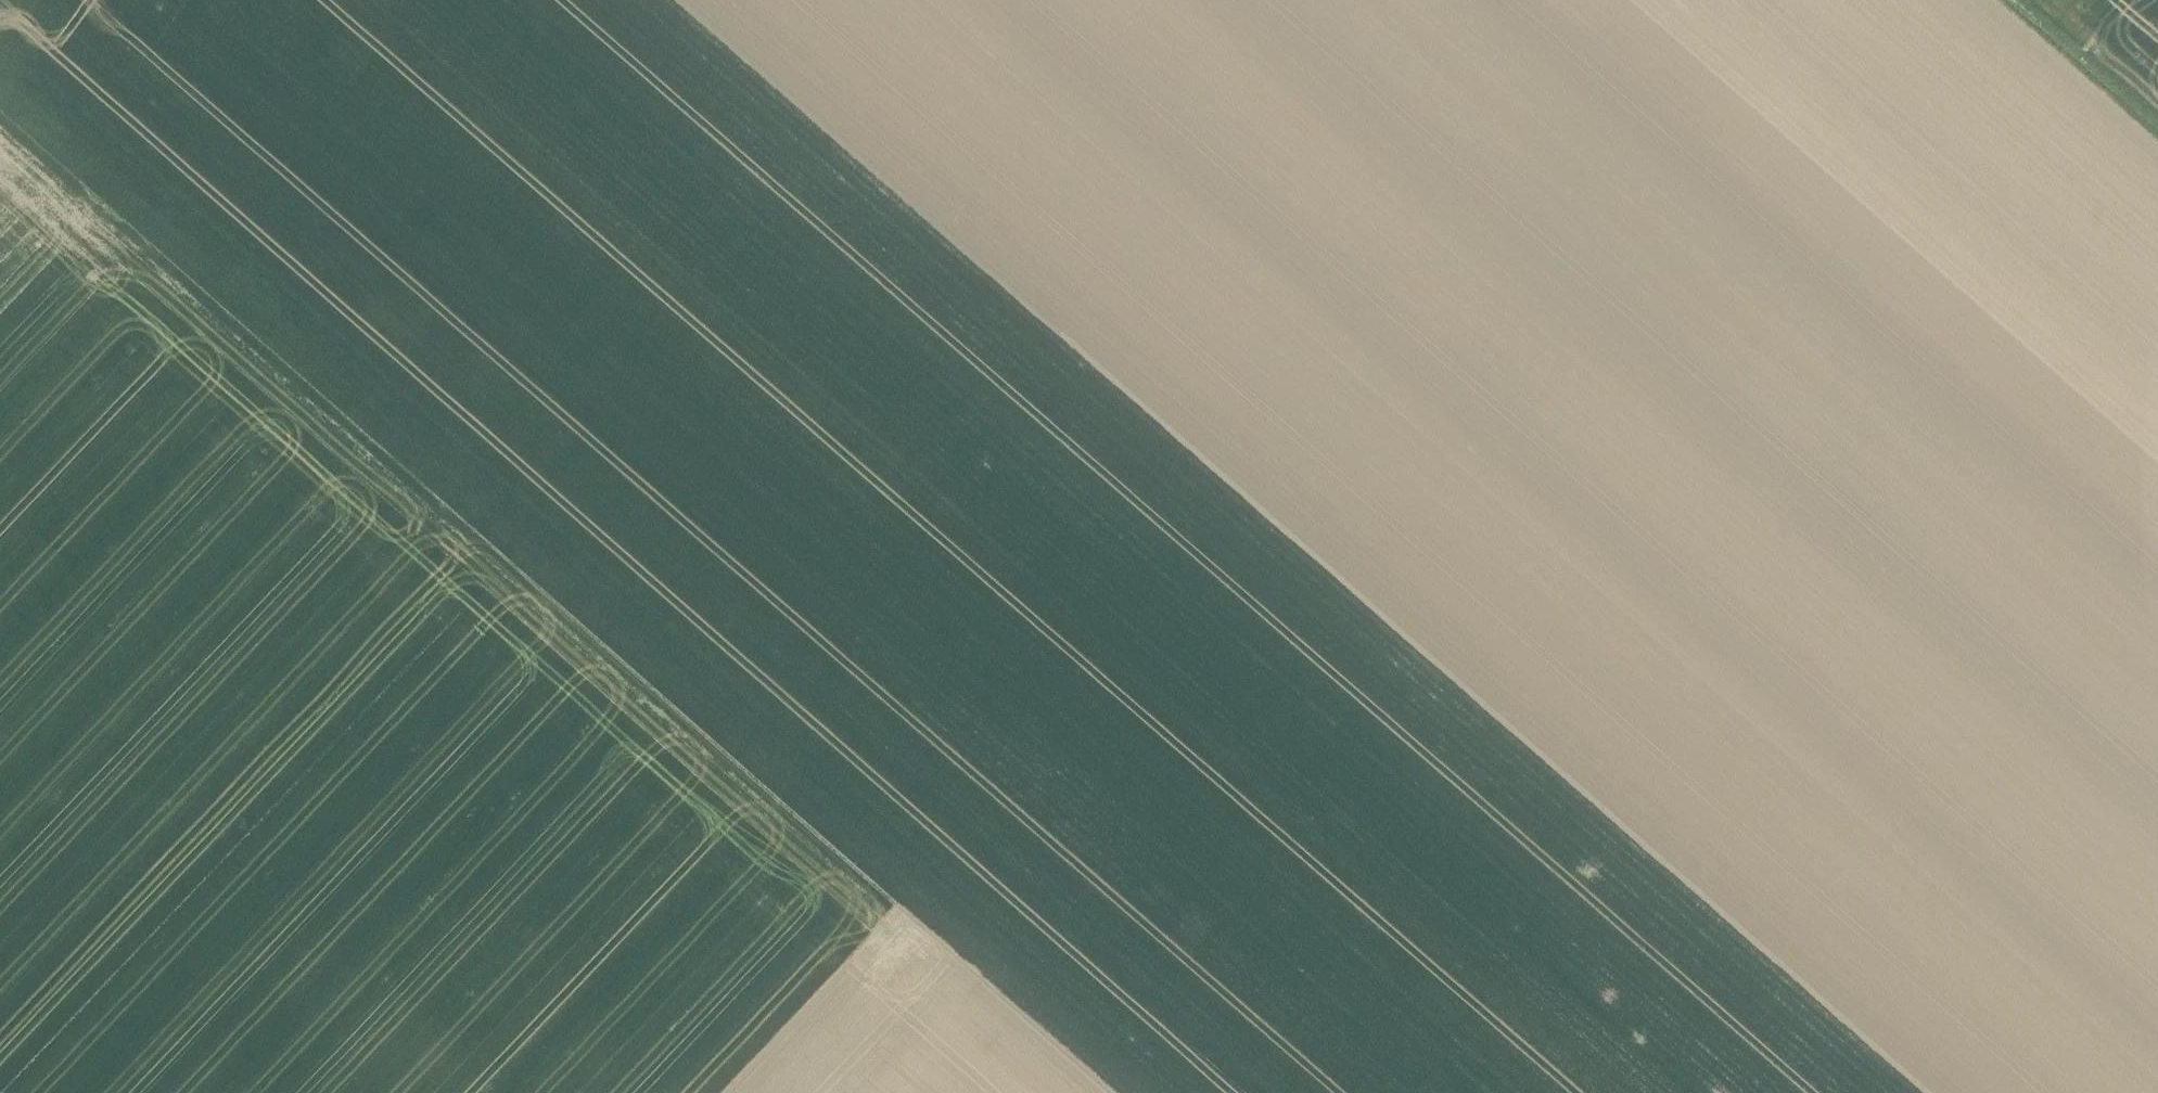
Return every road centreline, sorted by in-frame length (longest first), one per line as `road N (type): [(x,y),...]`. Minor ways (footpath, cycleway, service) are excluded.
road 1 (track): [(2157,122),(2018,0)]

